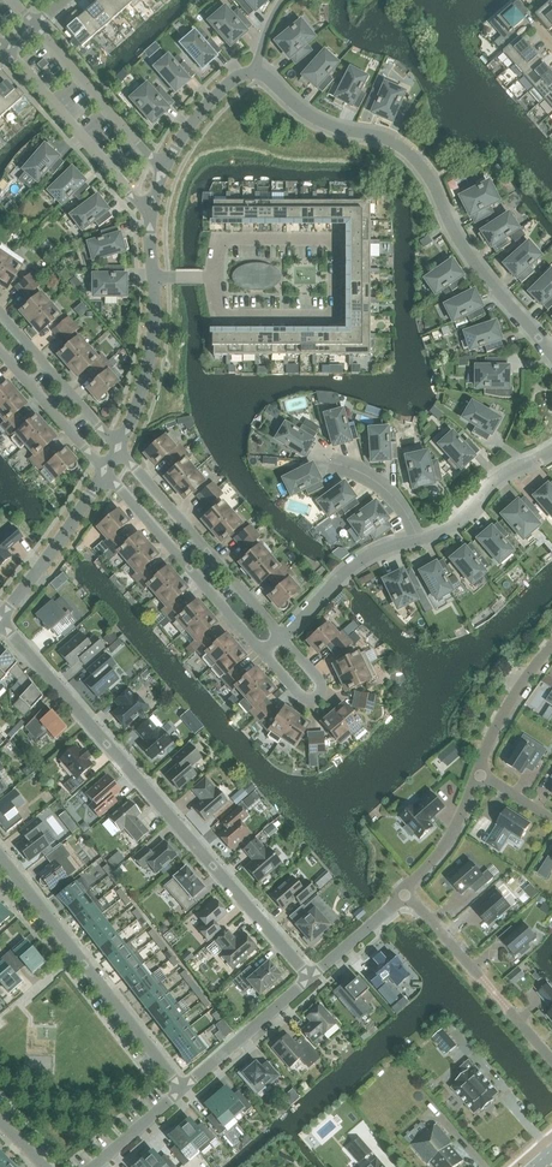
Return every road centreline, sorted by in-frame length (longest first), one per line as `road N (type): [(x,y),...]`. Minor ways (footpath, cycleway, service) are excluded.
road 1 (residential): [(310,978),(2,623)]
road 2 (residential): [(255,73),(311,118),(410,154),(467,256),(551,355)]
road 3 (residential): [(222,241),(329,243),(331,311),(222,314),(216,278)]
road 4 (residential): [(180,1089),(0,856)]
road 5 (residential): [(280,637),(118,452)]
road 6 (residential): [(105,472),(264,653)]
road 7 (residential): [(3,54),(151,217)]
road 8 (residential): [(163,174),(32,25)]
road 9 (residential): [(2,623),(105,472)]
road 10 (residential): [(118,452),(0,314)]
road 11 (residential): [(118,452),(151,363),(155,277)]
road 12 (residential): [(180,1089),(310,978)]
road 13 (residential): [(0,351),(105,472)]
road 14 (residential): [(551,451),(501,479),(452,527),(421,540)]
road 15 (residential): [(264,653),(302,700),(318,700),(321,685),(280,637)]
road 16 (residential): [(478,774),(509,704),(551,647)]
road 17 (residential): [(403,893),(455,831),(478,774)]
road 18 (residential): [(163,174),(215,100),(255,73)]
road 19 (residential): [(310,978),(403,893)]
road 20 (residential): [(330,462),(390,492),(421,540)]

